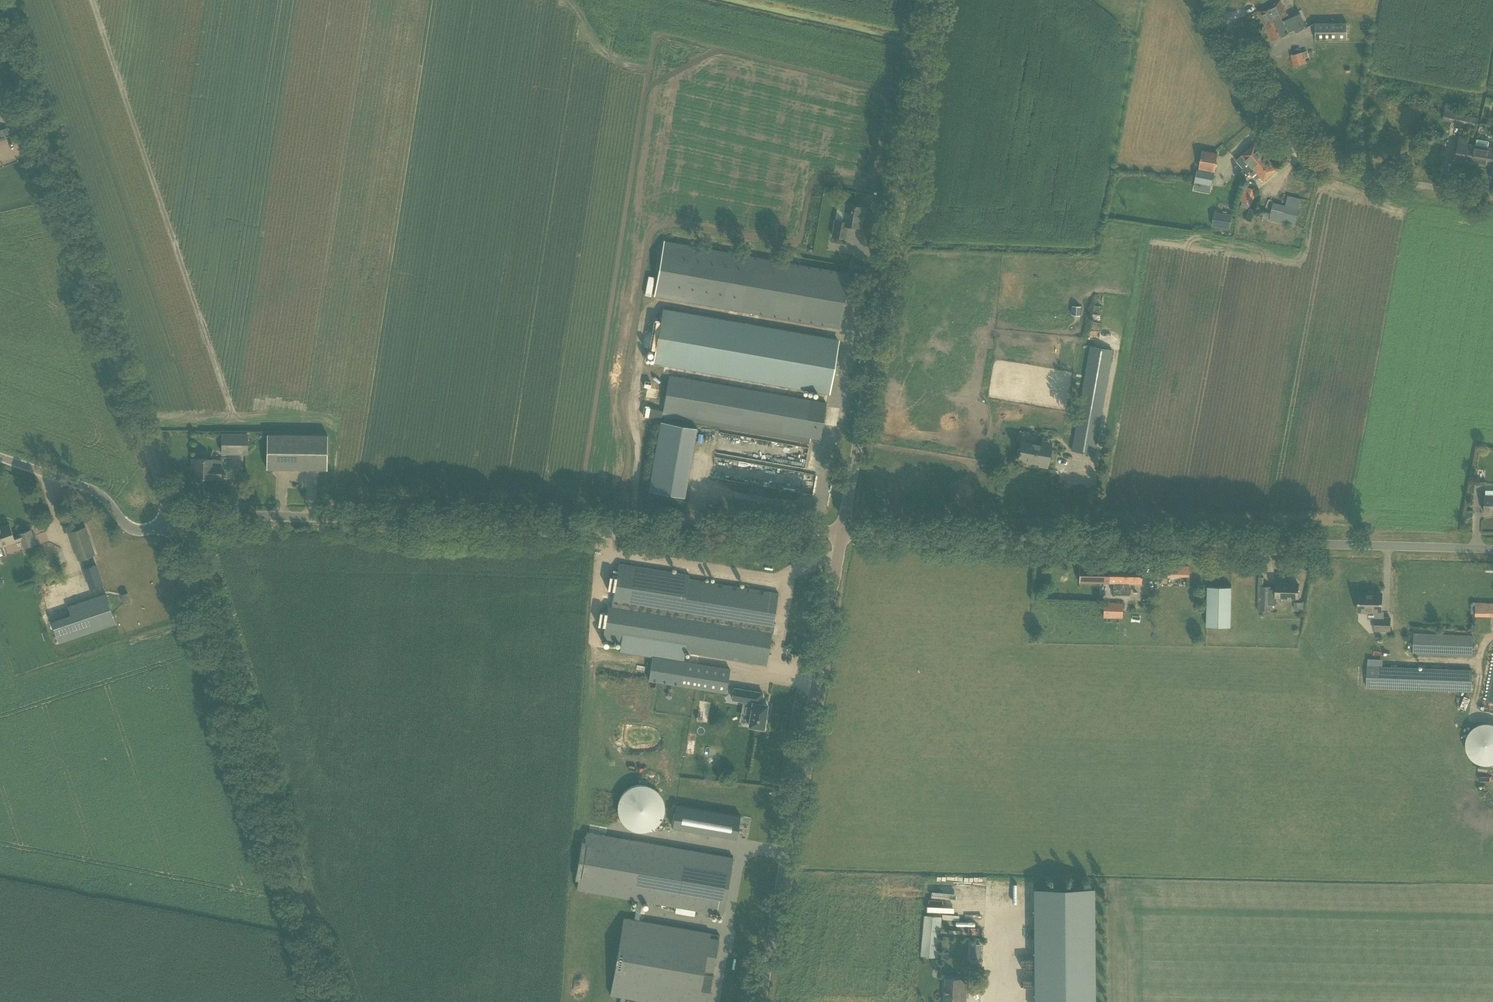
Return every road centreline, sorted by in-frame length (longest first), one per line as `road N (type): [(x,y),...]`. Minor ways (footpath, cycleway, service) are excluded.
road 1 (unclassified): [(841,530),(197,514),(172,522)]
road 2 (unclassified): [(1492,546),(841,530)]
road 3 (unclassified): [(172,522),(0,7)]
road 4 (unclassified): [(841,530),(935,0)]
road 5 (unclassified): [(333,1001),(172,522)]
road 6 (unclassified): [(760,1001),(841,530)]
road 7 (unclassified): [(1492,199),(1344,171),(1307,153),(1268,106),(1211,0)]
road 8 (unclassified): [(172,522),(129,526),(92,489),(0,456)]

